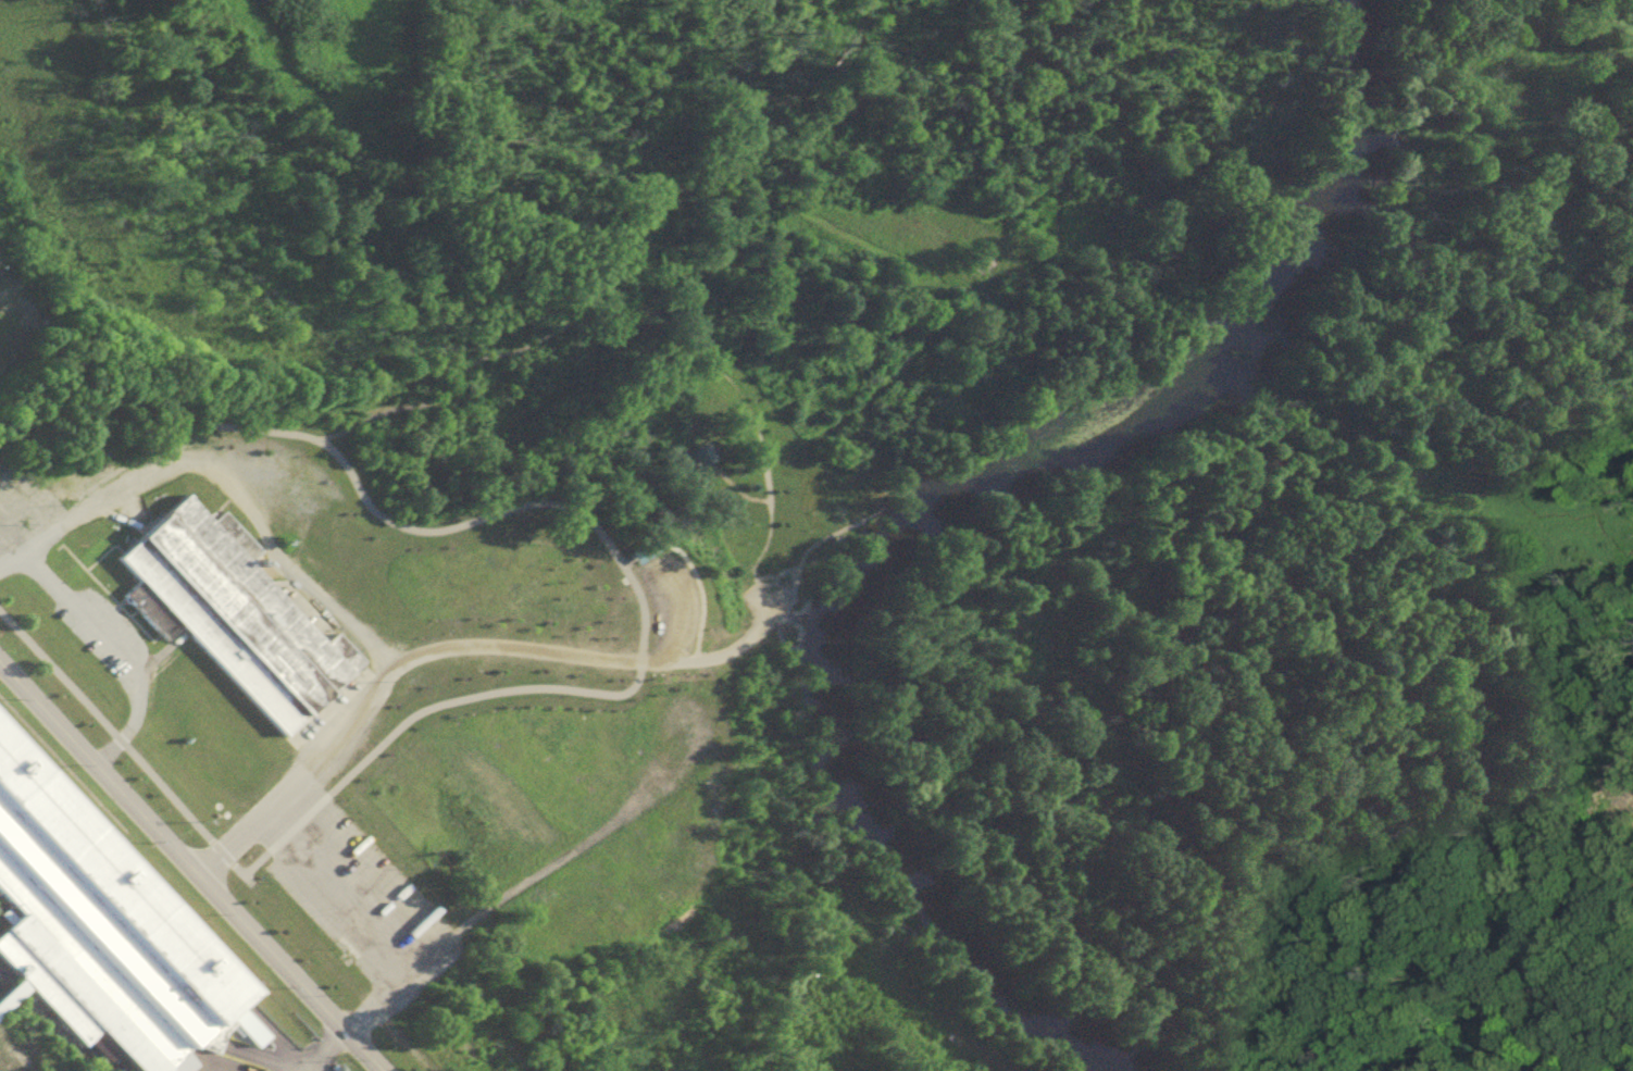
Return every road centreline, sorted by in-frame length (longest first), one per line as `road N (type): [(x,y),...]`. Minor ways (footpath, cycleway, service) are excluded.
road 1 (tertiary): [(370,1070),(0,669)]

